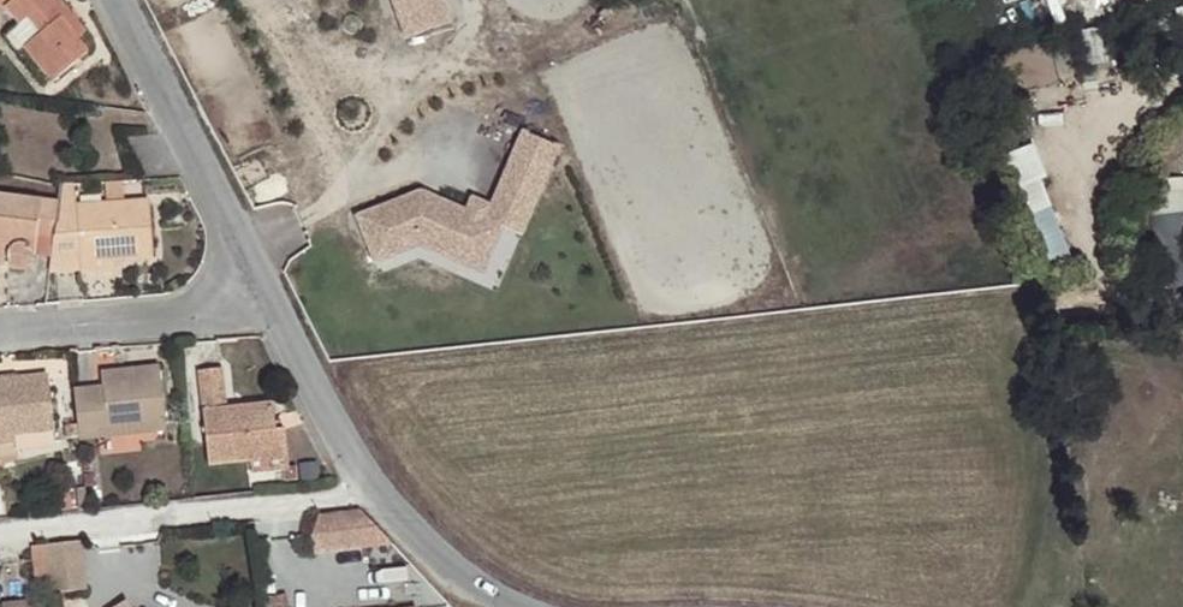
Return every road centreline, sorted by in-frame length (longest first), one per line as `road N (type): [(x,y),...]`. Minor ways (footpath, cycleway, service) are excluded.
road 1 (residential): [(378,493),(0,538)]
road 2 (unclassified): [(107,0),(275,310)]
road 3 (unclassified): [(275,310),(0,332)]
road 4 (unclassified): [(275,310),(378,493)]
road 5 (unclassified): [(378,493),(488,606)]

